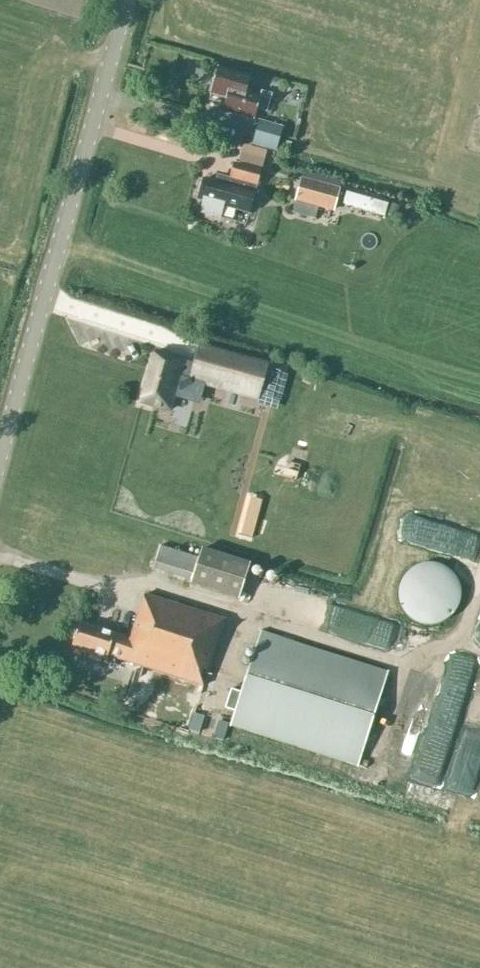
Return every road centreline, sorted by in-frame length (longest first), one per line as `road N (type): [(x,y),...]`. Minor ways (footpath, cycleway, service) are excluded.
road 1 (tertiary): [(0,473),(130,0)]

